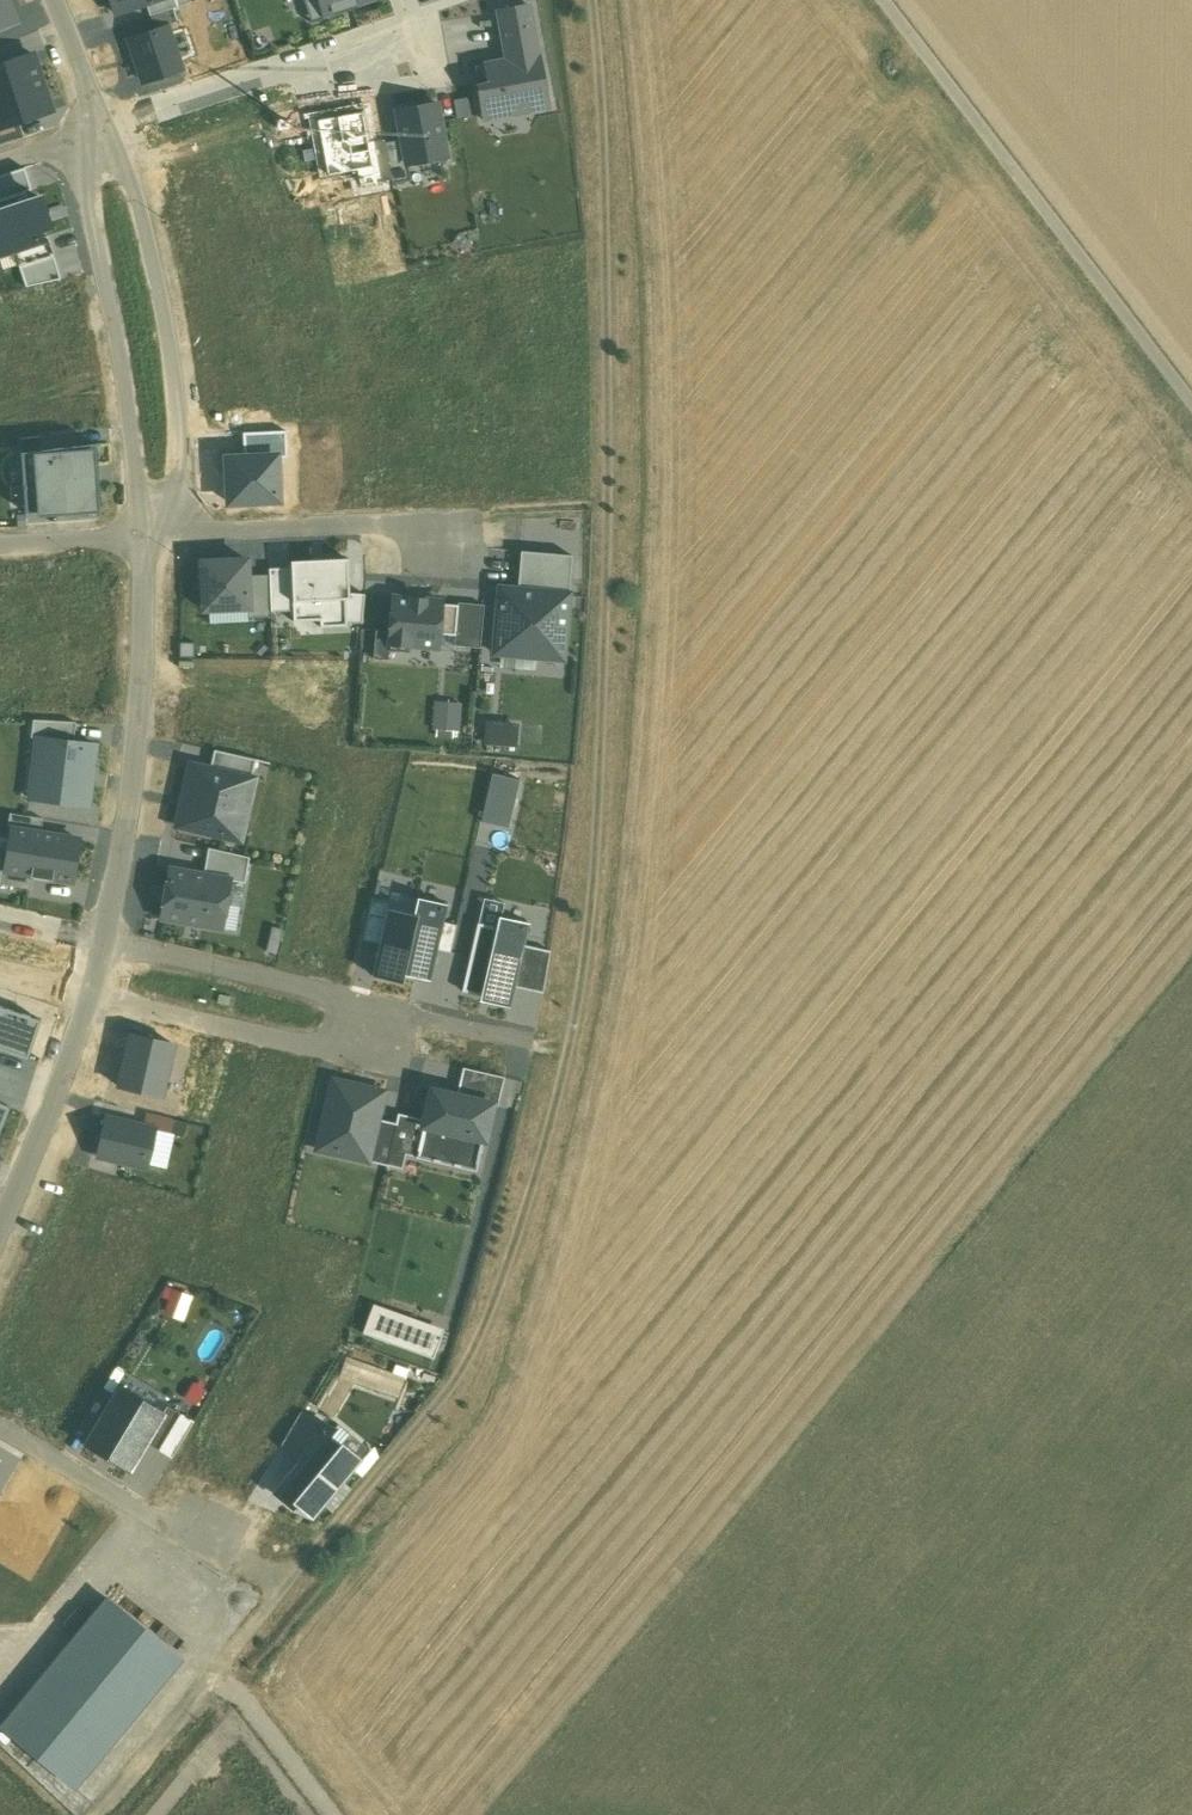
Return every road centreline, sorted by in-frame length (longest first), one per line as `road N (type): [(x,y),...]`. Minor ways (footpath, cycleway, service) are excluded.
road 1 (residential): [(88,996),(371,1058),(392,1058),(400,1042),(394,1011),(104,943)]
road 2 (track): [(882,0),(1191,404)]
road 3 (residential): [(138,541),(174,503),(185,476),(183,432),(131,174),(99,134)]
road 4 (residential): [(99,134),(87,191),(131,440),(138,541)]
road 5 (residential): [(138,541),(143,642),(124,836),(104,943)]
road 6 (residential): [(99,134),(262,73),(391,49),(407,36),(404,0)]
road 7 (residential): [(138,541),(360,526),(434,547)]
road 8 (residential): [(88,996),(0,1236)]
road 9 (residential): [(0,1425),(203,1544)]
road 10 (residential): [(50,0),(99,134)]
road 11 (residential): [(0,548),(138,541)]

